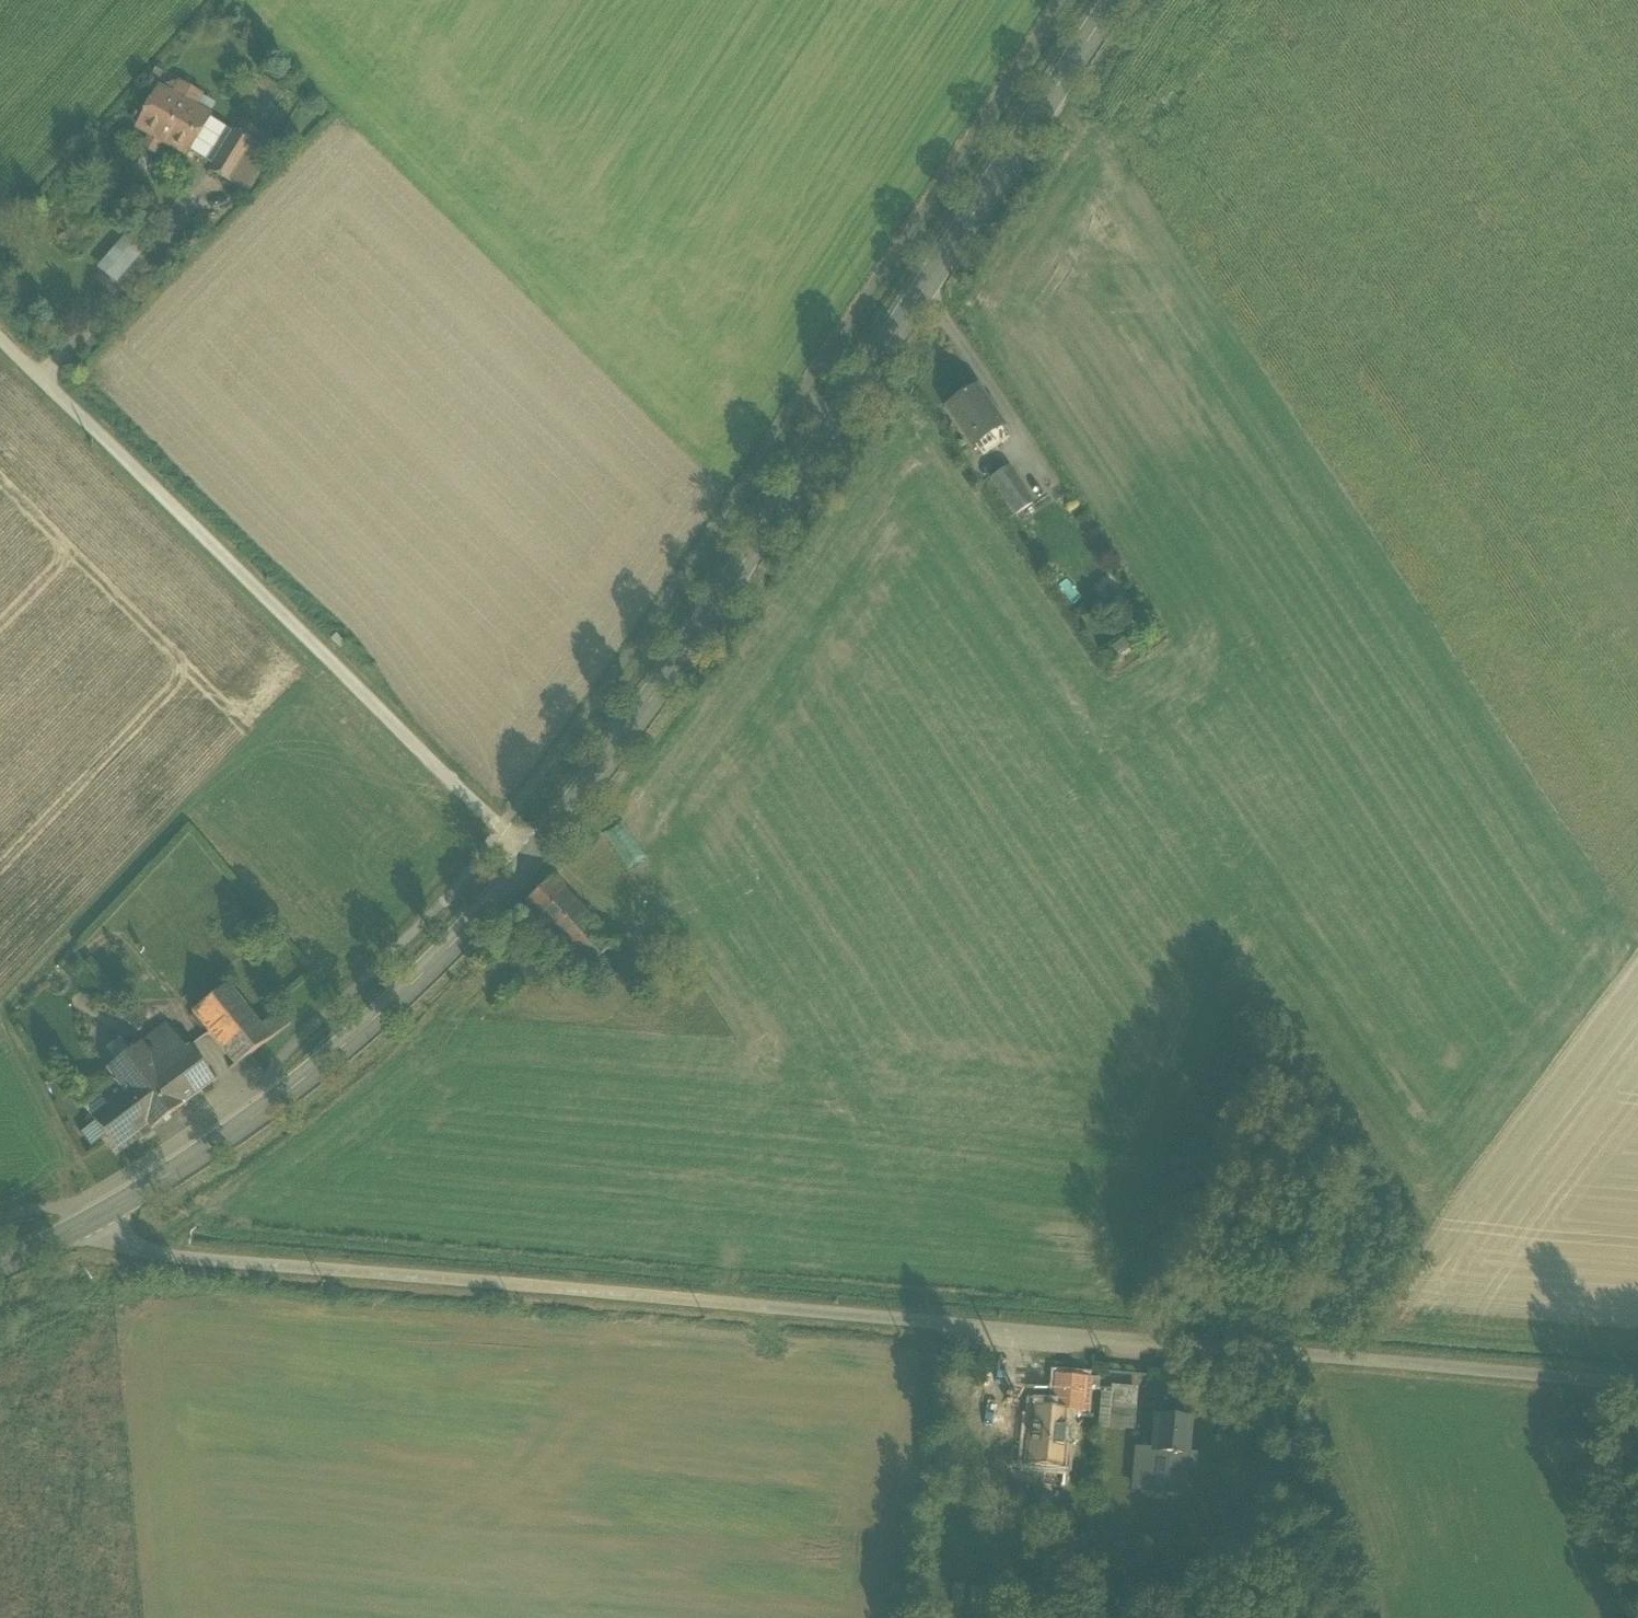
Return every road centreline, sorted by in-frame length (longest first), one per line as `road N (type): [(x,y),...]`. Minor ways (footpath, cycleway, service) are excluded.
road 1 (tertiary): [(84,1233),(247,1125),(408,991),(538,847),(592,781),(1114,0)]
road 2 (unclassified): [(1637,1386),(355,1277),(130,1250),(84,1233)]
road 3 (track): [(508,832),(467,805),(0,326)]
road 4 (track): [(211,202),(55,383)]

